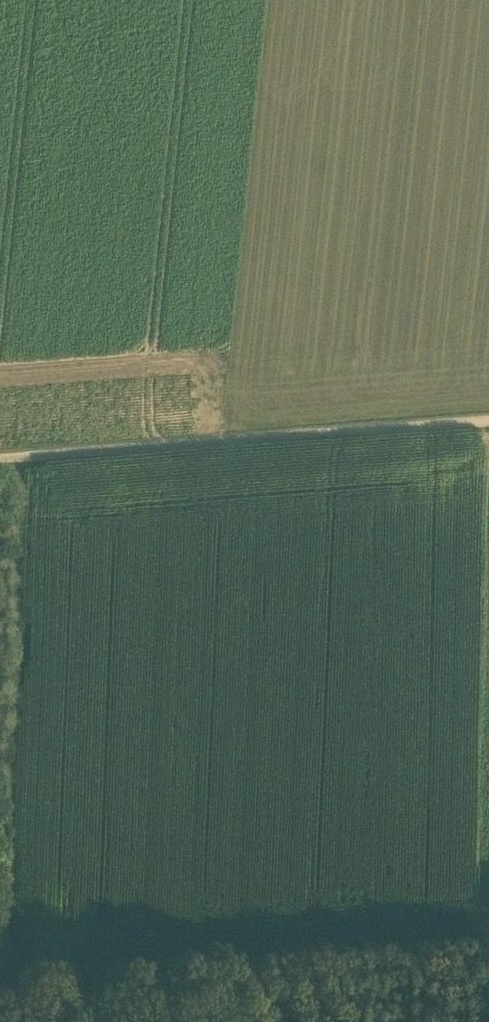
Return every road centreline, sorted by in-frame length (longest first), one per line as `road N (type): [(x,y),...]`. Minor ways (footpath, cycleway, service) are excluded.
road 1 (track): [(488,421),(0,460)]

